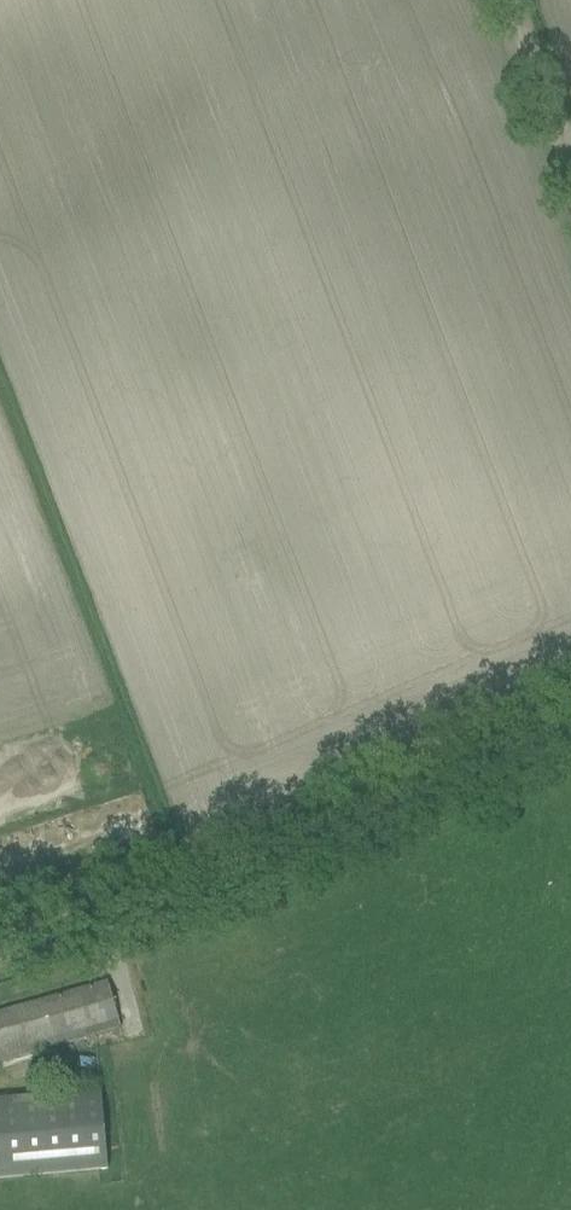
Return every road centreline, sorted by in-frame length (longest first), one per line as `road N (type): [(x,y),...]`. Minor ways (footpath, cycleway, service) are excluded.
road 1 (unclassified): [(0,947),(214,876),(570,727)]
road 2 (track): [(570,139),(519,0)]

